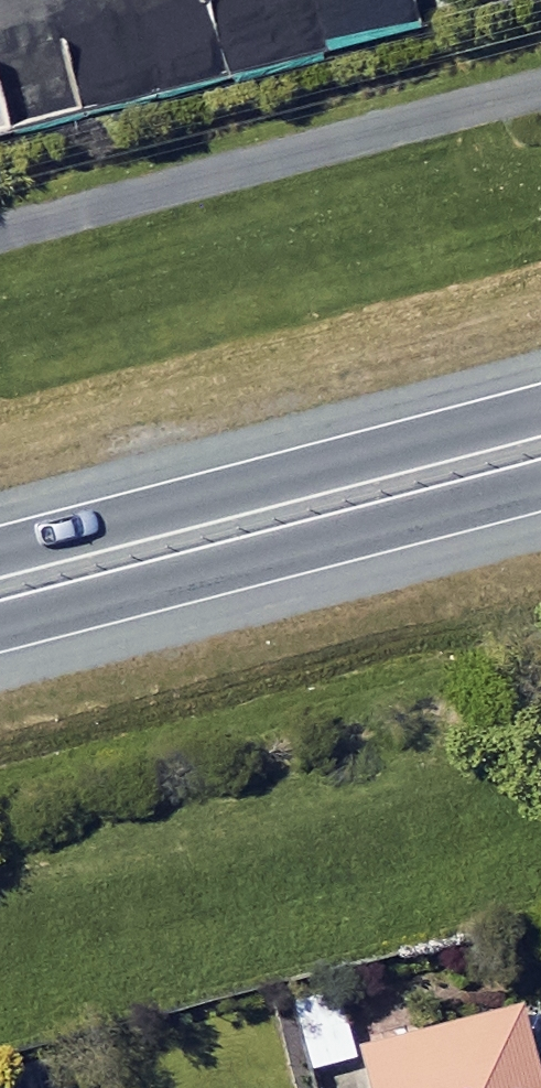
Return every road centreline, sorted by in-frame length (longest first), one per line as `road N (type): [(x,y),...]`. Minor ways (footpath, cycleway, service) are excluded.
road 1 (trunk): [(0,567),(540,426)]
road 2 (trunk): [(540,472),(0,612)]

